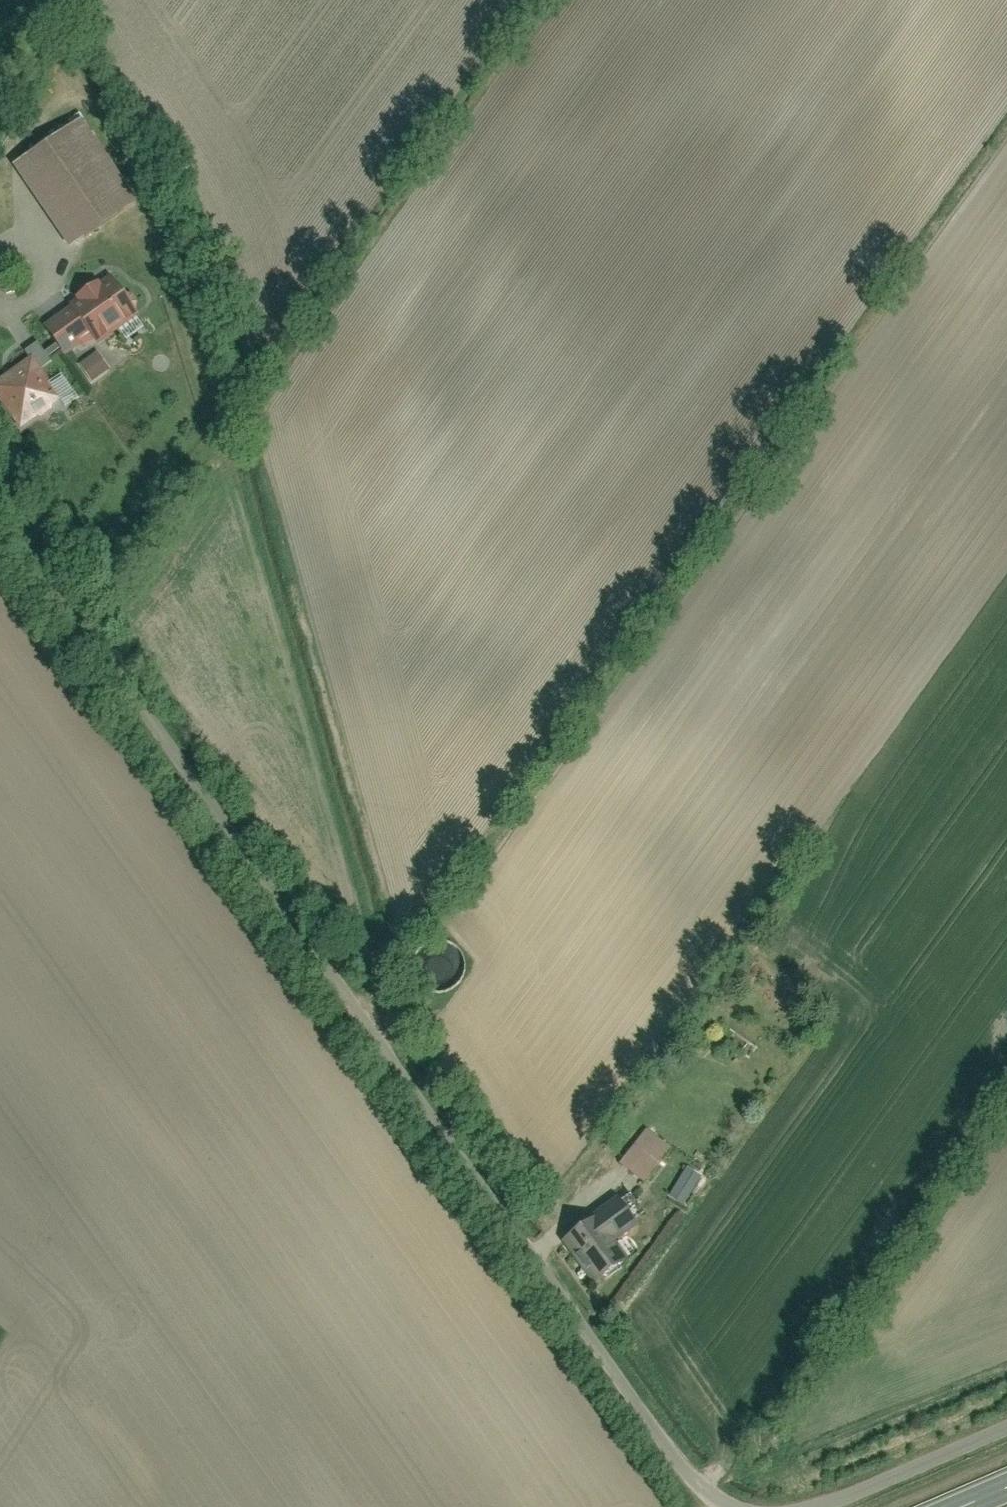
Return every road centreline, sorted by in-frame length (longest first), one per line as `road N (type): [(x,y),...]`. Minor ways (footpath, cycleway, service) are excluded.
road 1 (residential): [(0,497),(338,967),(662,1447),(738,1499),(785,1505),(835,1496),(1006,1428)]

